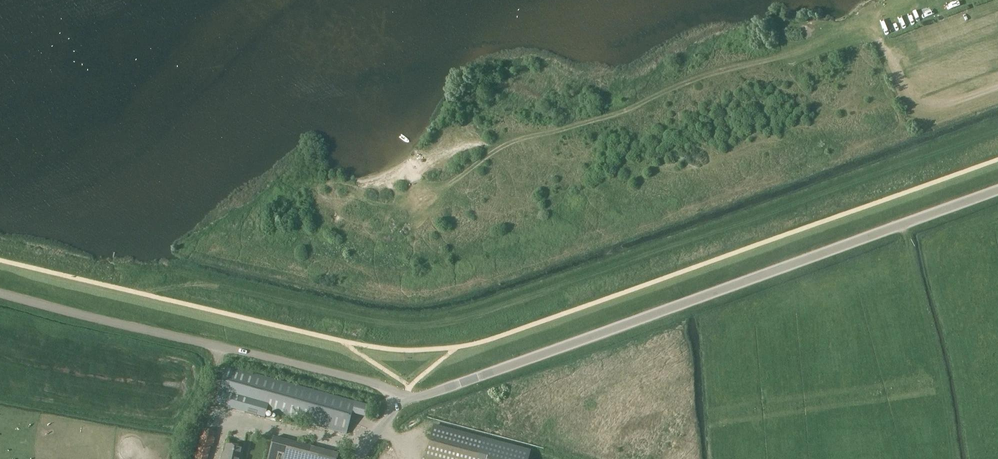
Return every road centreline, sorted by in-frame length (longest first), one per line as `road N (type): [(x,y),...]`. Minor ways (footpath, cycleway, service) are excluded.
road 1 (track): [(130,292),(186,283),(359,318),(414,324),(462,317),(995,131)]
road 2 (unclassified): [(406,402),(997,189)]
road 3 (unclassified): [(0,294),(371,382),(406,402)]
road 4 (track): [(380,428),(405,437),(437,423),(558,458)]
road 5 (track): [(220,347),(208,410),(184,458)]

